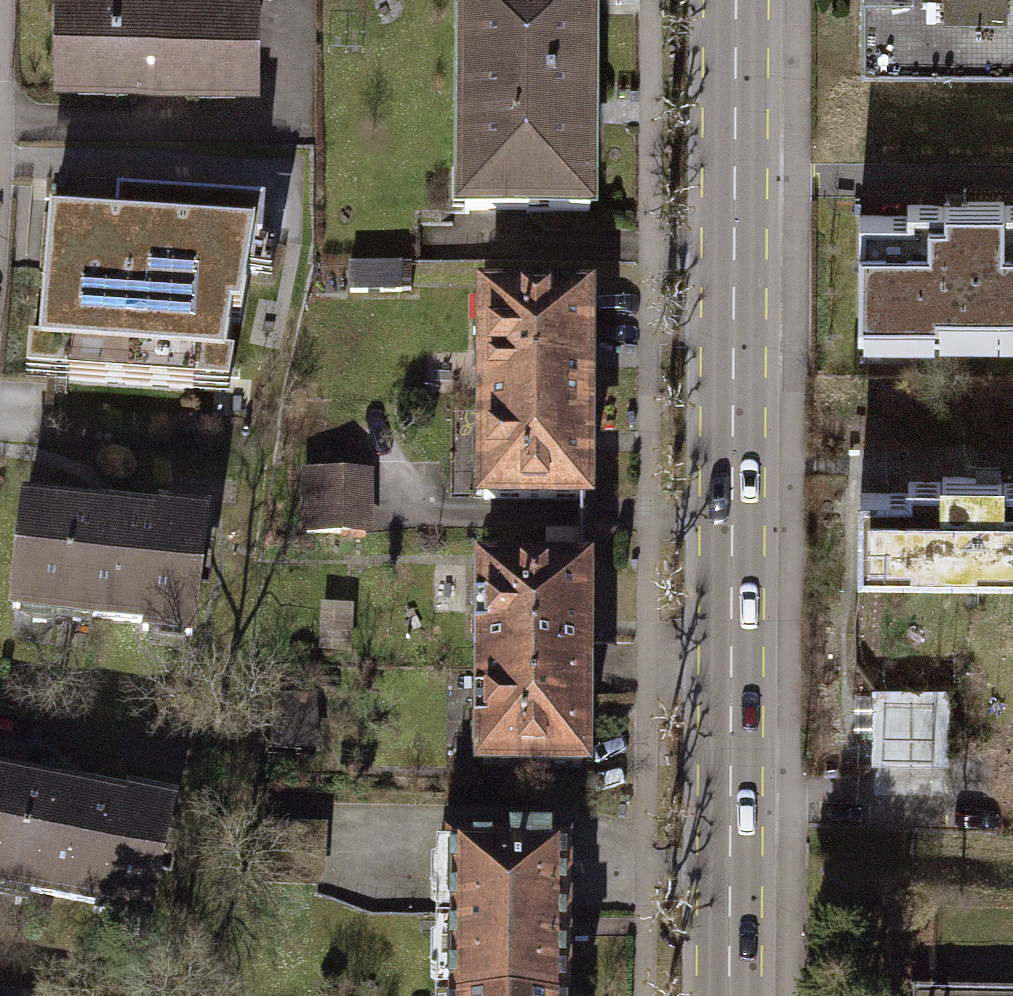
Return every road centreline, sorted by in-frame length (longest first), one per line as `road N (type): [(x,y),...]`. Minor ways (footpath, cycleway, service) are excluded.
road 1 (secondary): [(739,0),(729,995)]

